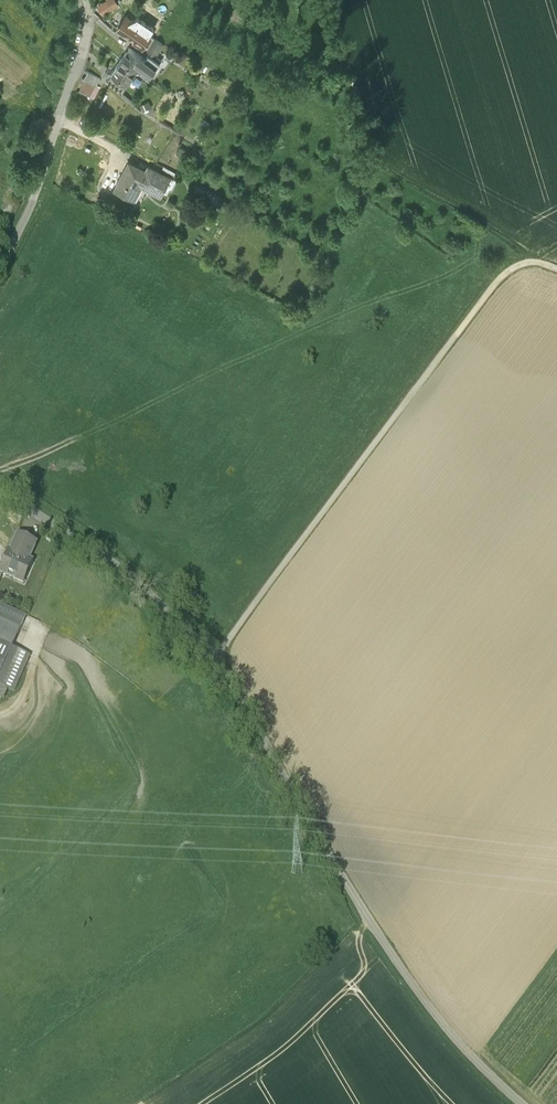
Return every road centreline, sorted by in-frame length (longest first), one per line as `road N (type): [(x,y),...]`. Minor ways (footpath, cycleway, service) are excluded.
road 1 (unclassified): [(522,1103),(430,1008),(222,676),(169,611),(118,564),(0,488)]
road 2 (track): [(211,661),(491,288),(517,266),(556,268)]
road 3 (residential): [(0,265),(30,205),(82,52),(86,0)]

